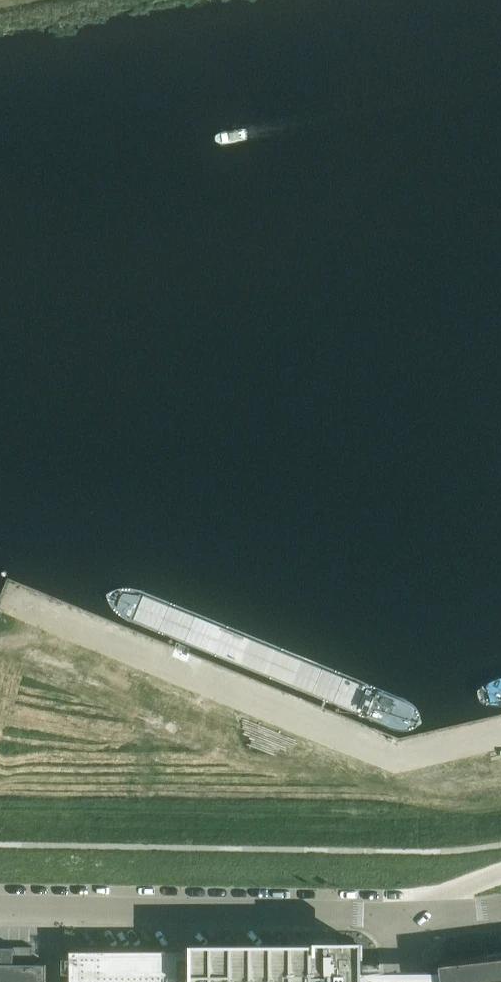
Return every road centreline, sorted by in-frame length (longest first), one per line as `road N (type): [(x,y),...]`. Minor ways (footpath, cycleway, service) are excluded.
road 1 (unclassified): [(0,906),(397,913)]

